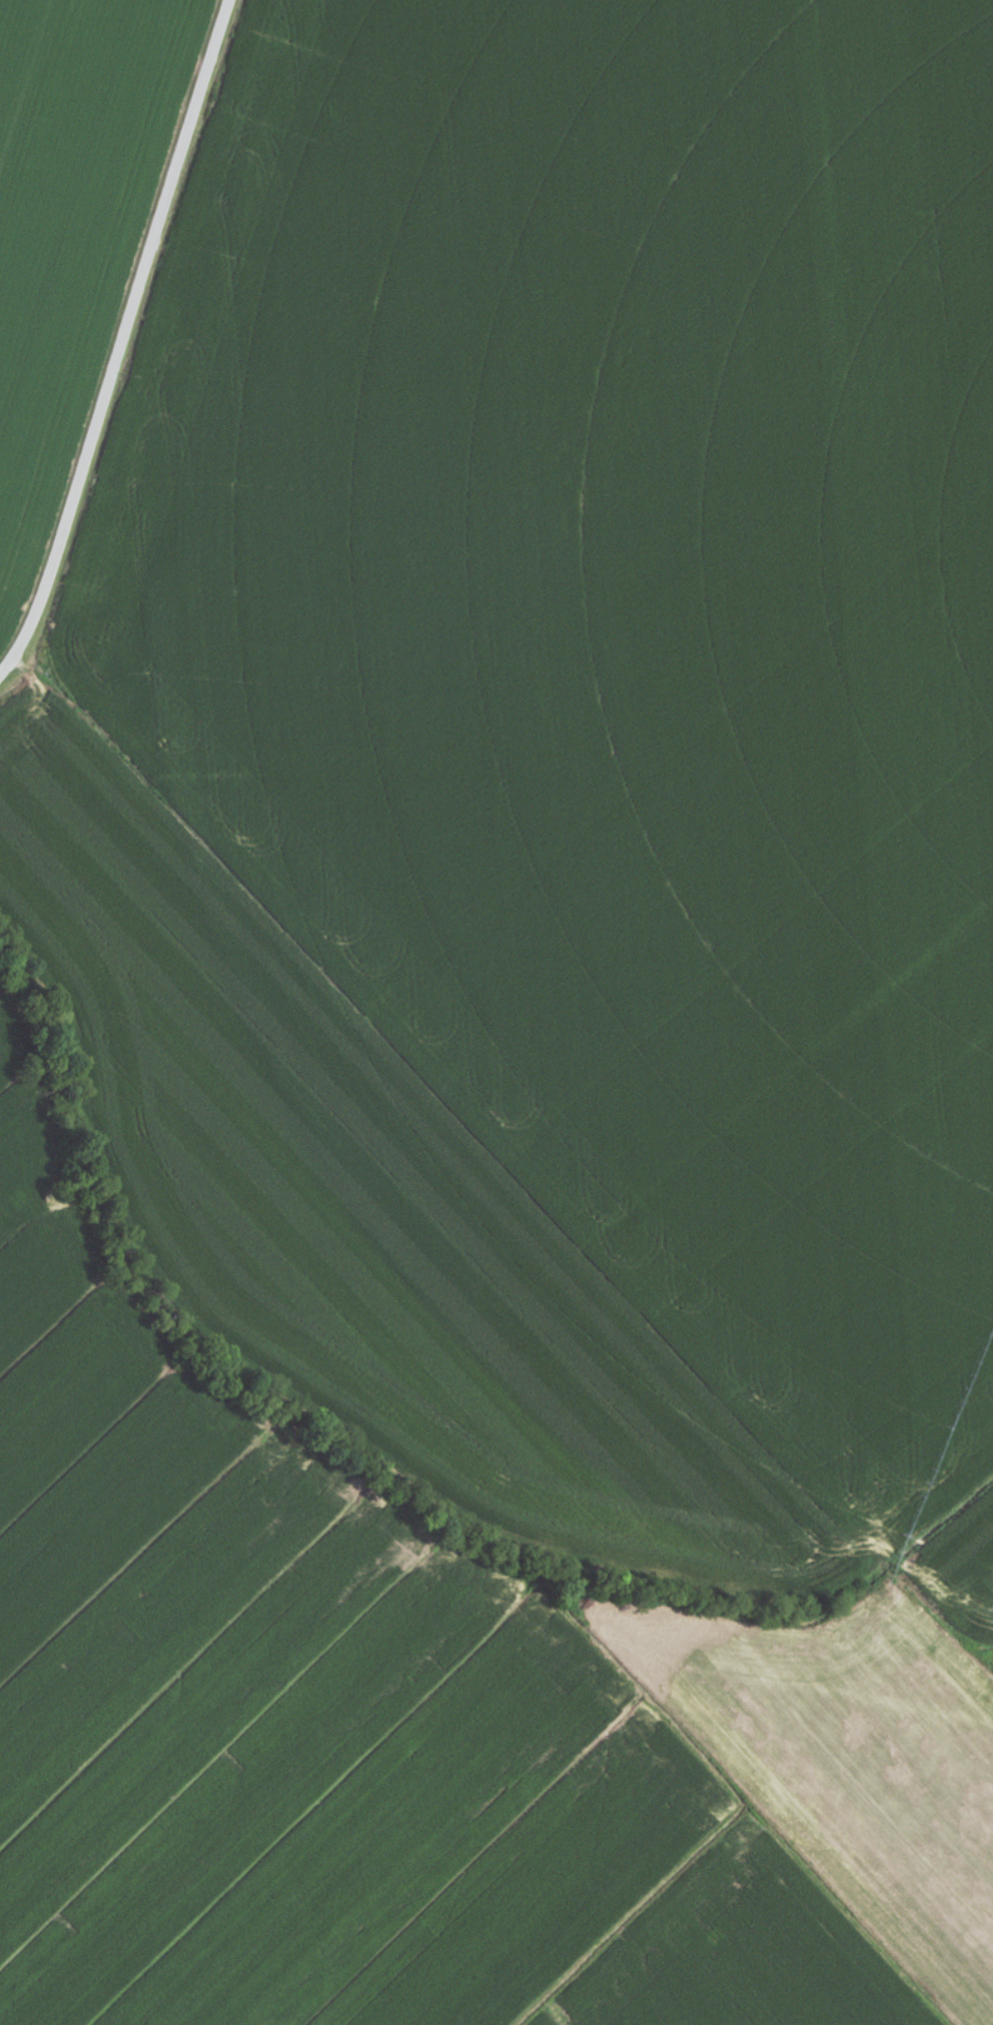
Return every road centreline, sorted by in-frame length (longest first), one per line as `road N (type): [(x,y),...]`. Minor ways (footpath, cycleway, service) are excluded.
road 1 (residential): [(0,674),(49,576),(230,0)]

